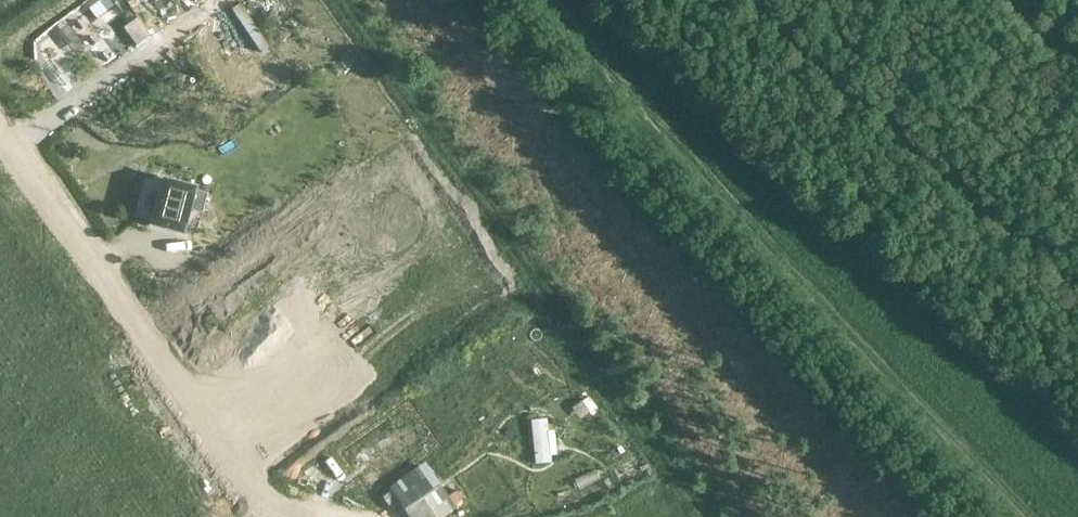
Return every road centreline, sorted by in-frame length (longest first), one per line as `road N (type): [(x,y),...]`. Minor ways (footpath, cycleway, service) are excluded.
road 1 (residential): [(304,510),(265,498),(0,137)]

